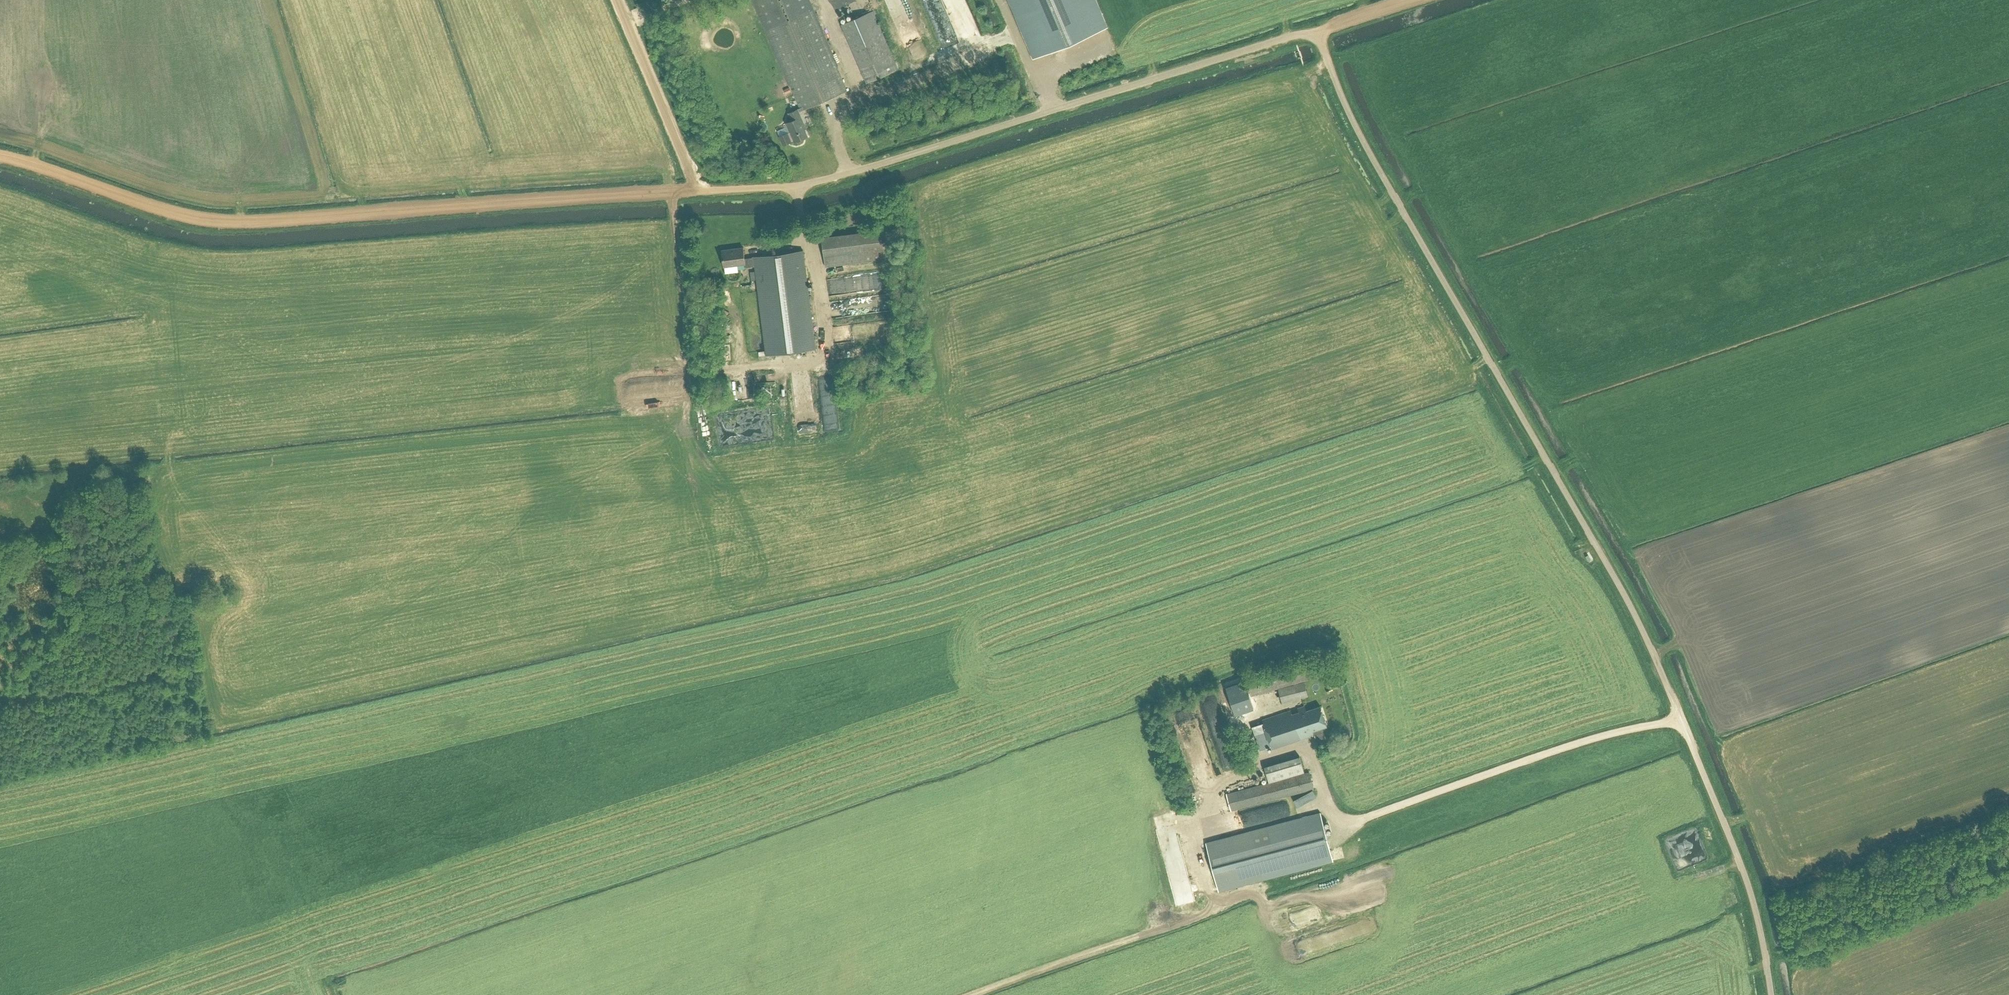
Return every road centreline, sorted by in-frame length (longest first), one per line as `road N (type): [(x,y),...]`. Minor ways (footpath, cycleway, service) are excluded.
road 1 (unclassified): [(1771,994),(1741,873),(1642,623),(1381,172),(1315,37)]
road 2 (track): [(0,155),(220,222),(696,190)]
road 3 (unclassified): [(696,190),(798,185),(1297,34),(1315,37)]
road 4 (track): [(619,0),(696,190)]

